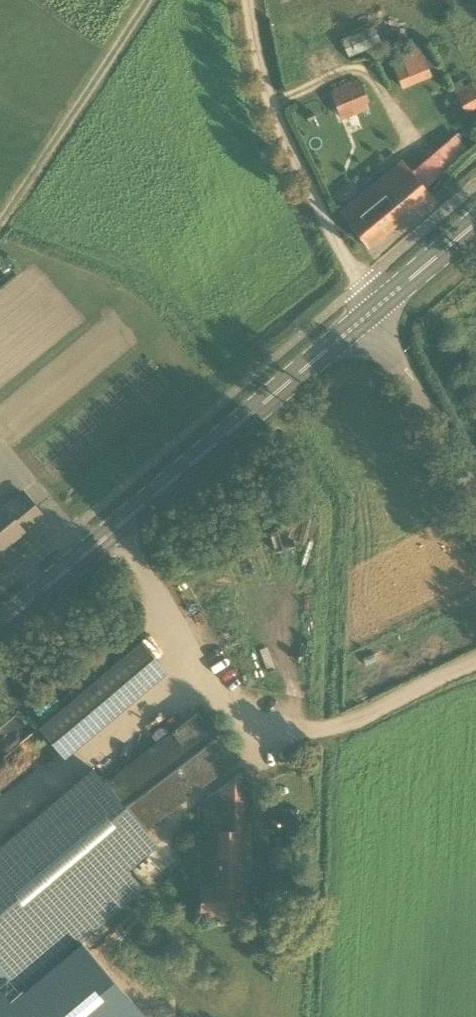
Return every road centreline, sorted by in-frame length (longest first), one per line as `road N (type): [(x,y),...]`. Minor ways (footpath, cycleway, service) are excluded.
road 1 (primary): [(0,627),(373,311)]
road 2 (track): [(248,0),(263,78),(295,163),(359,285)]
road 3 (track): [(146,0),(0,224)]
road 4 (unclassified): [(475,500),(373,311)]
road 5 (primary): [(373,311),(475,223)]

